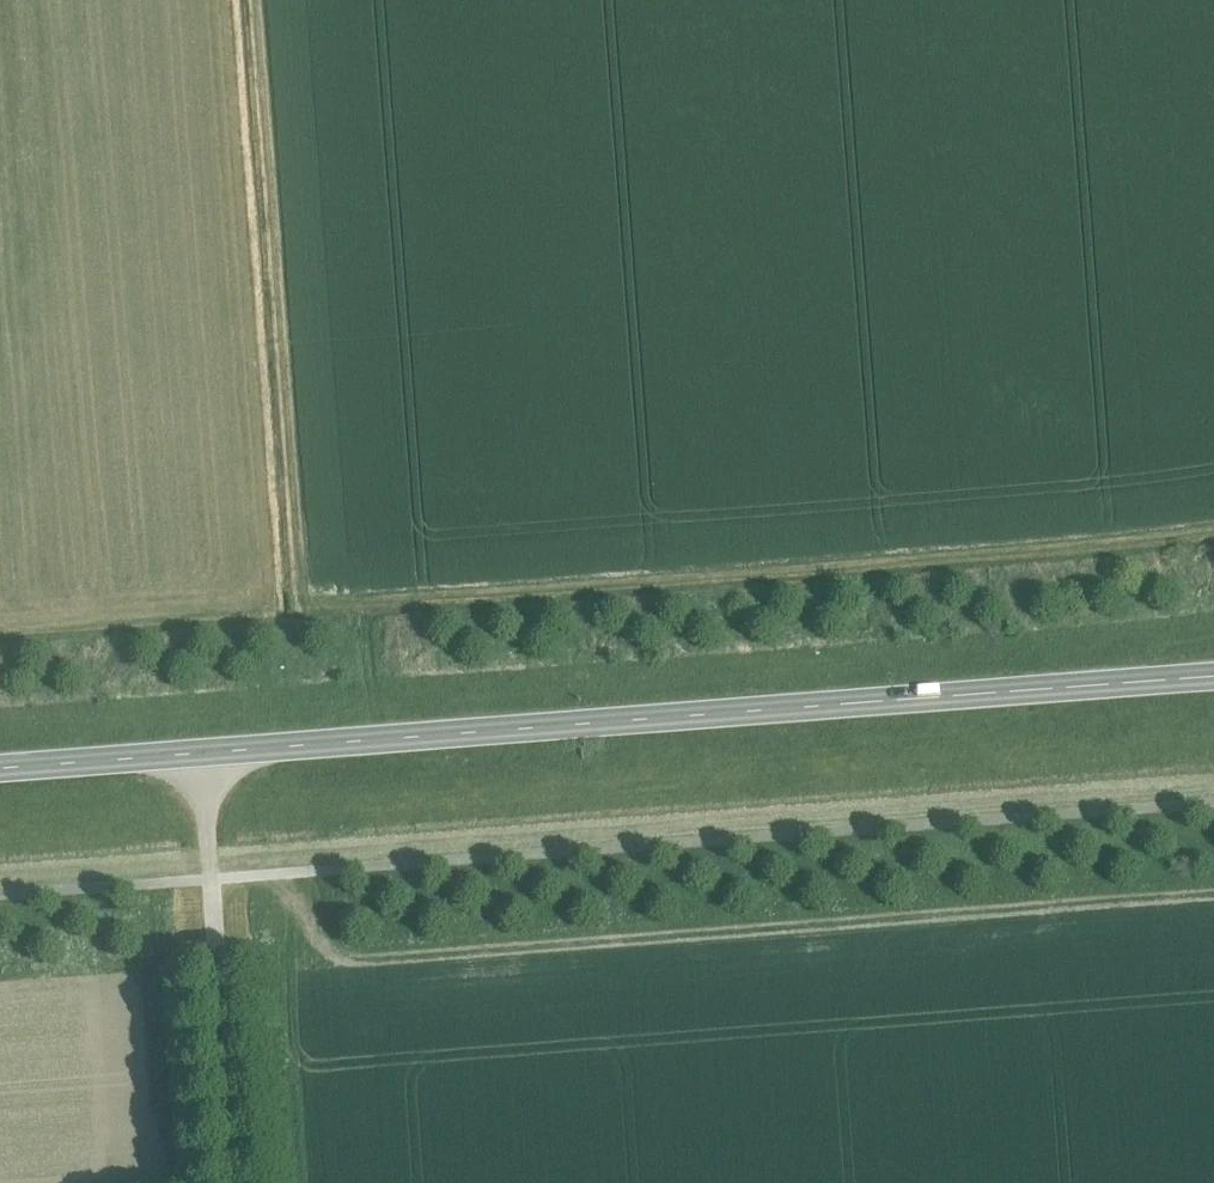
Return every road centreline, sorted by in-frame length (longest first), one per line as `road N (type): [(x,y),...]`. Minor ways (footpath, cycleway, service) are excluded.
road 1 (tertiary): [(0,768),(1213,674)]

